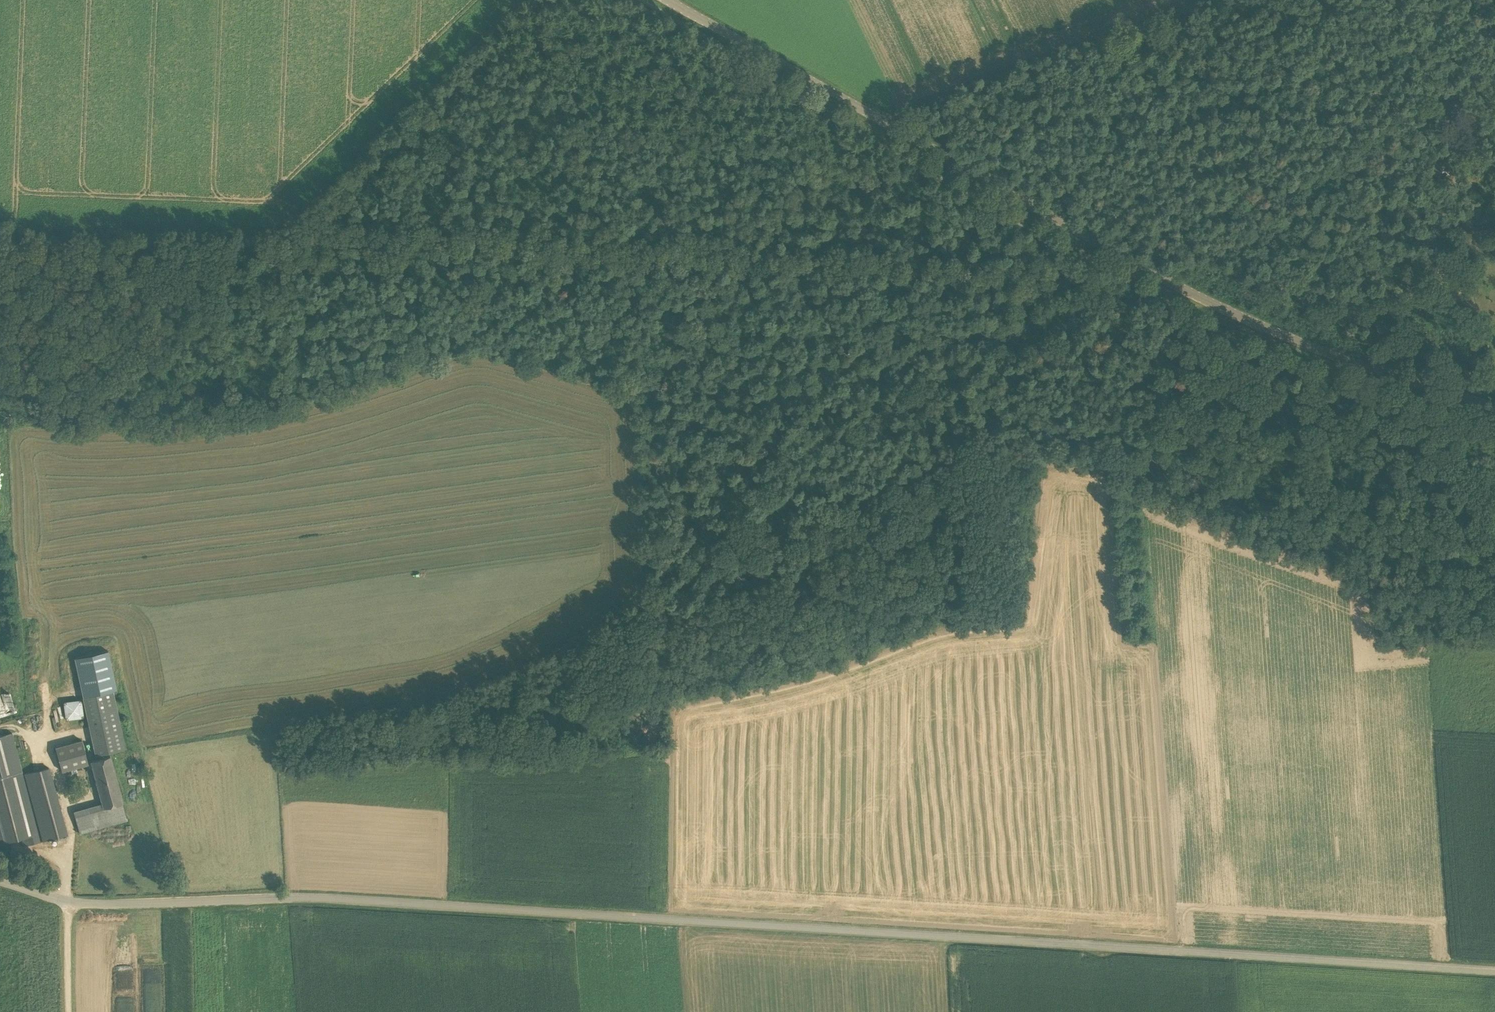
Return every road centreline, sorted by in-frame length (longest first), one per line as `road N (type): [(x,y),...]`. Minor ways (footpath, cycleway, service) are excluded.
road 1 (unclassified): [(1494,971),(360,898),(70,901),(0,881)]
road 2 (tertiary): [(1494,406),(1262,327),(670,0)]

